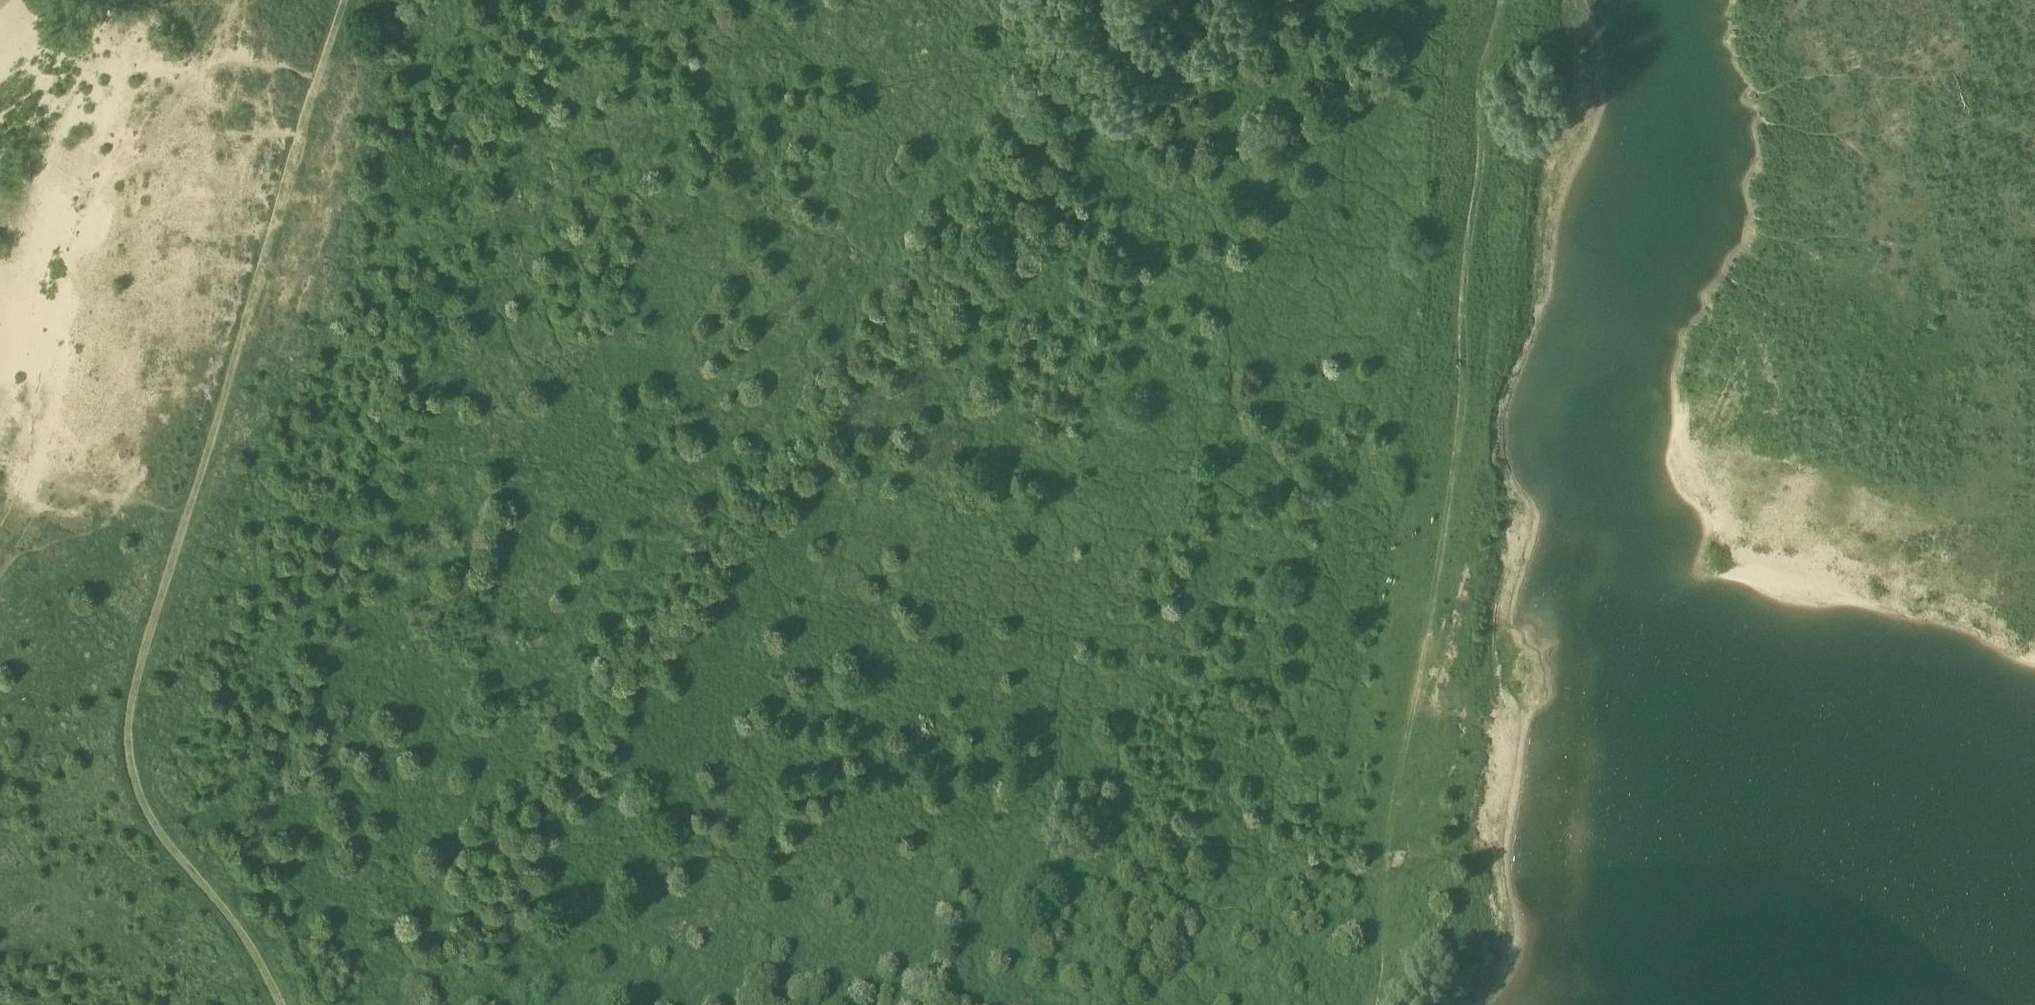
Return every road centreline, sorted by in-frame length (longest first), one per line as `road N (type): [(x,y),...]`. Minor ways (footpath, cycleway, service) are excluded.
road 1 (track): [(350,0),(282,177),(192,495),(129,763),(152,832),(238,934),(275,1004)]
road 2 (track): [(1389,1004),(1502,0)]

